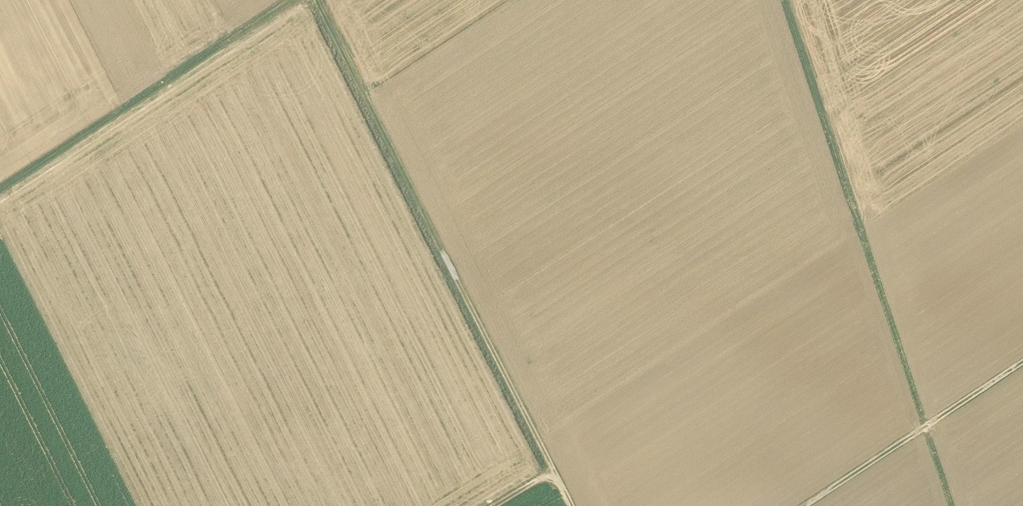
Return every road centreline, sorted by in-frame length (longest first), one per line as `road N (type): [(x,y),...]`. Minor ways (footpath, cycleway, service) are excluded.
road 1 (track): [(785,0),(927,426)]
road 2 (track): [(0,189),(290,0)]
road 3 (track): [(443,251),(318,0)]
road 4 (track): [(443,251),(553,471)]
road 5 (track): [(805,505),(927,426)]

